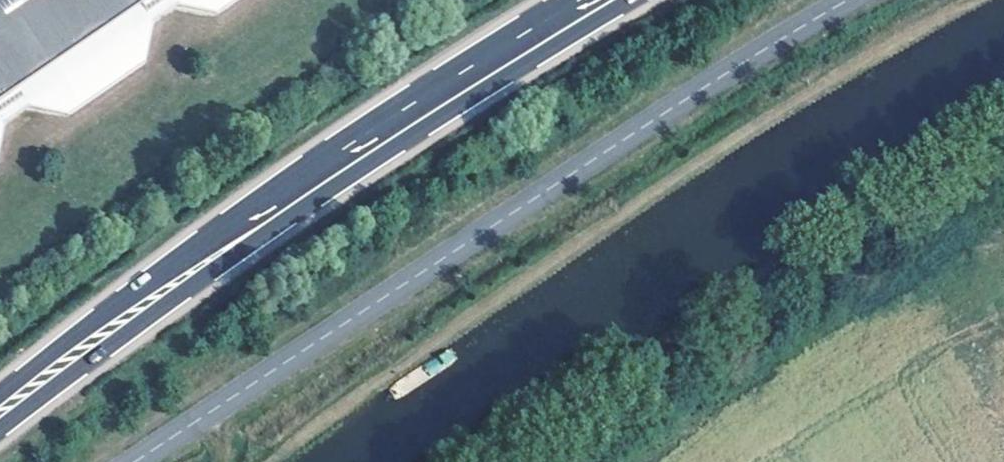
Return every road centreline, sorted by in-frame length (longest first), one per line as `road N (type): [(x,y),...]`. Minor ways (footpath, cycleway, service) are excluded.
road 1 (tertiary): [(850,0),(133,461)]
road 2 (primary): [(0,414),(366,145),(594,0)]

